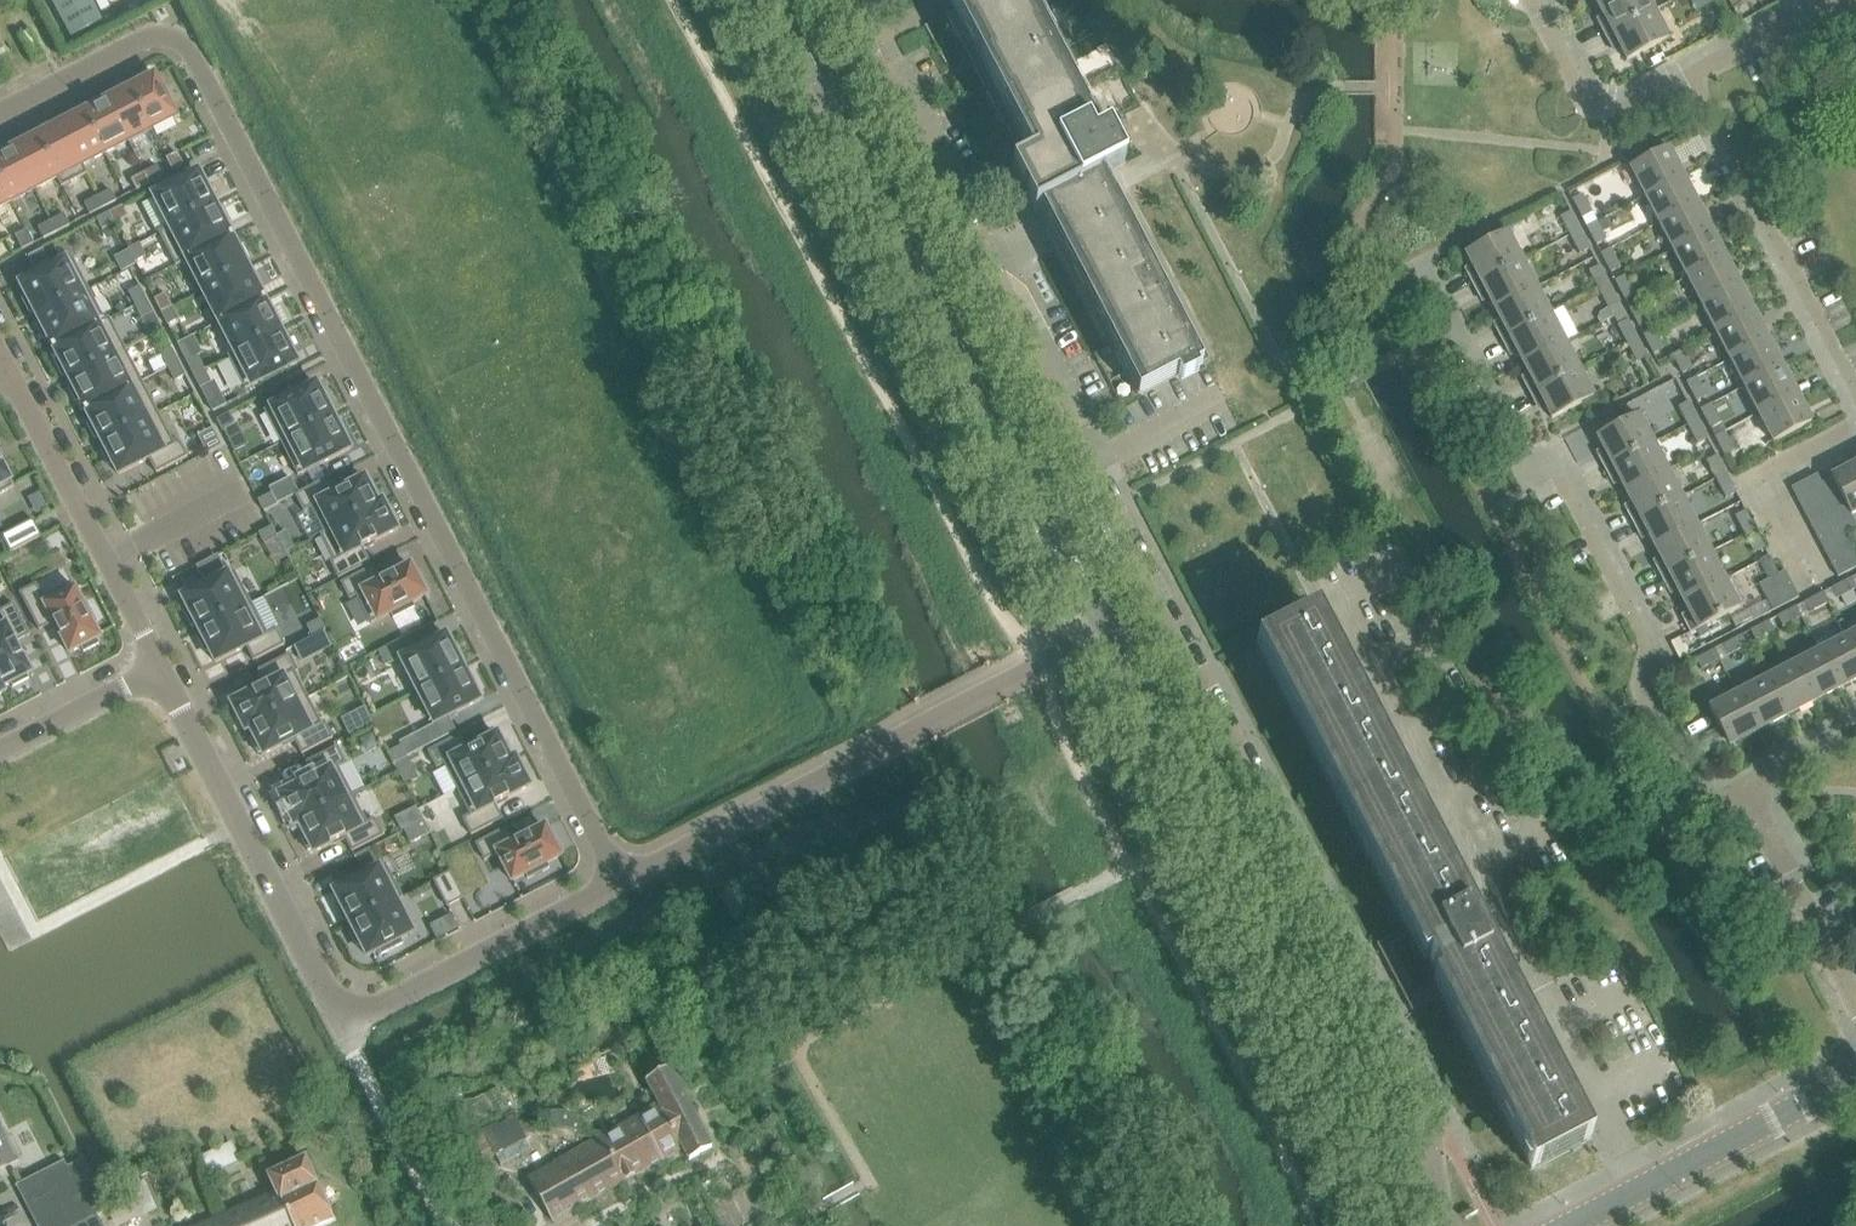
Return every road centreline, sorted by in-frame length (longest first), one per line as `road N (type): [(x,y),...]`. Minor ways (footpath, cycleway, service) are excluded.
road 1 (residential): [(1406,1201),(1432,1177),(1433,1121),(845,0)]
road 2 (residential): [(626,879),(191,56),(170,41),(143,40),(0,114)]
road 3 (tertiary): [(1111,628),(781,0)]
road 4 (residential): [(1746,794),(1693,796),(1649,693),(1655,644),(1567,466),(1522,455),(1418,250)]
road 5 (tertiary): [(1406,1201),(1111,628)]
road 6 (residential): [(626,879),(1111,628)]
road 7 (residential): [(161,669),(343,1023)]
road 8 (residential): [(1682,70),(1855,411)]
road 9 (residential): [(8,364),(161,669)]
road 10 (tertiary): [(1568,1225),(1855,1074)]
road 11 (residential): [(626,879),(343,1023)]
road 12 (residential): [(1855,1010),(1746,794)]
road 13 (residential): [(1813,576),(1761,472),(1855,426)]
road 14 (residential): [(1682,70),(1599,109),(1543,0)]
road 15 (residential): [(161,669),(0,751)]
road 16 (residential): [(1820,0),(1682,70)]
road 17 (residential): [(1746,794),(1768,763),(1855,717)]

